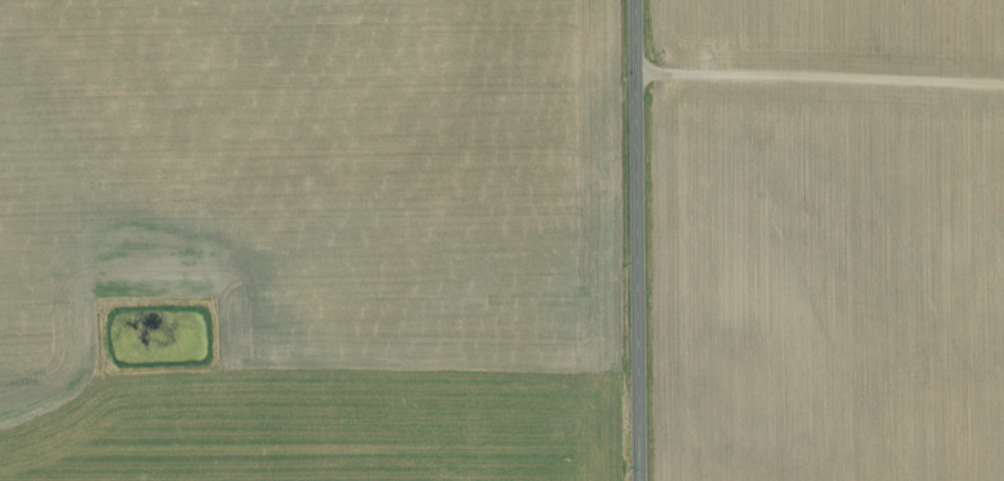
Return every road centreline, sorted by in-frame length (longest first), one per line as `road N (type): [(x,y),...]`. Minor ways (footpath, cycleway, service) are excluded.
road 1 (tertiary): [(639,480),(636,0)]

